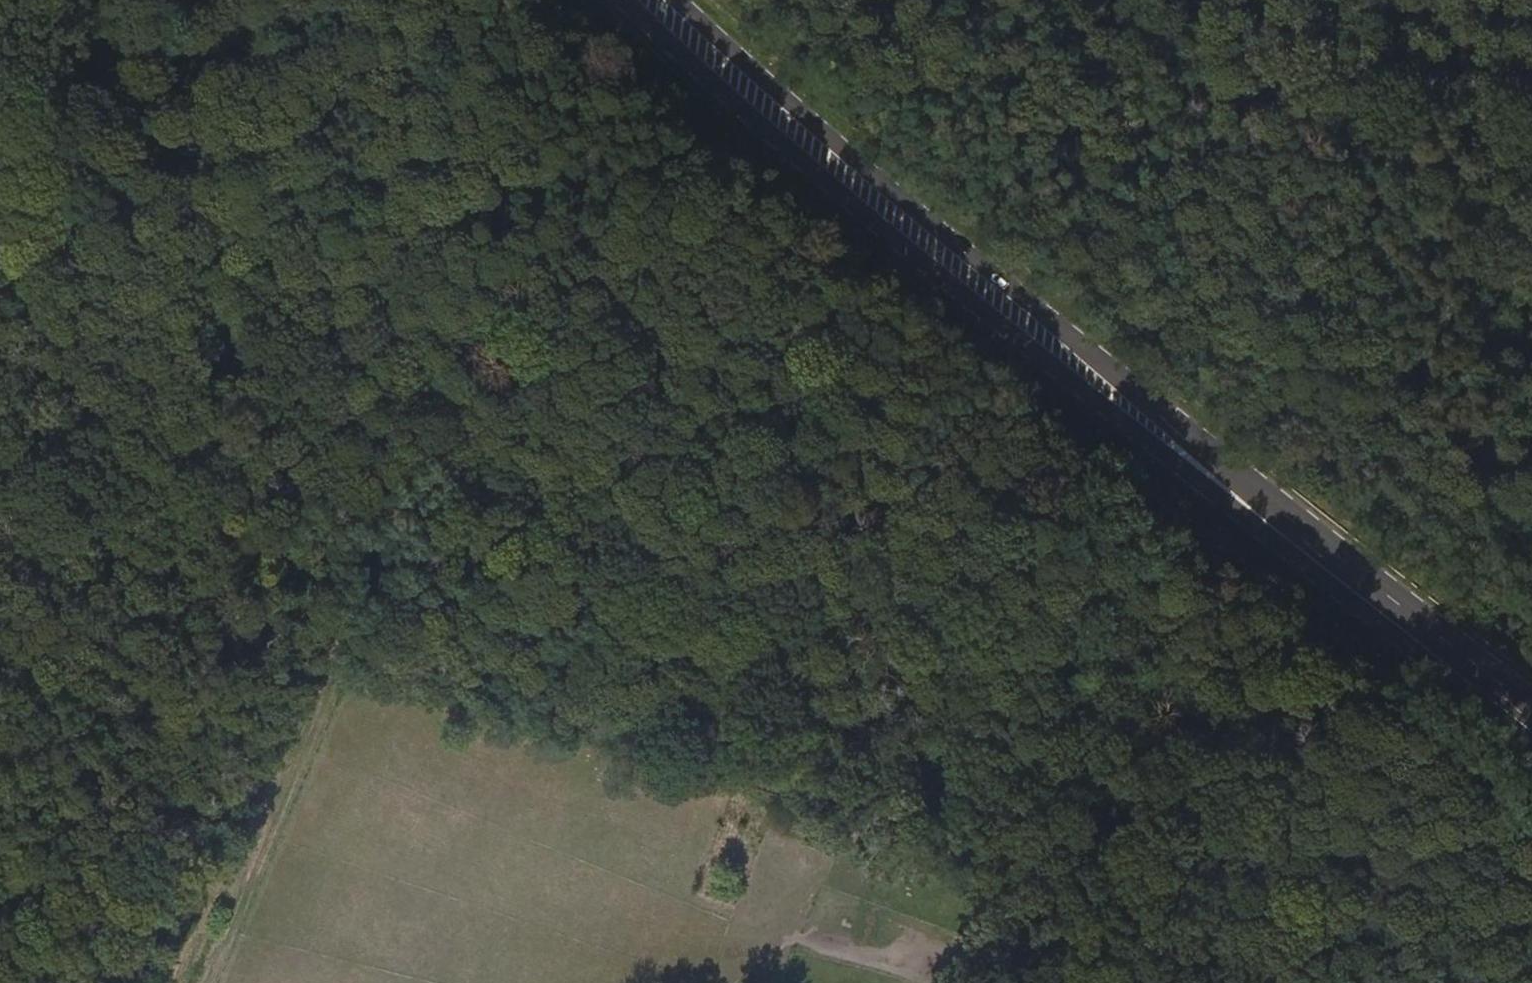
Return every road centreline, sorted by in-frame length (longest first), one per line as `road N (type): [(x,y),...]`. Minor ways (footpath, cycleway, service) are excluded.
road 1 (primary): [(642,0),(789,152),(1215,502),(1531,729)]
road 2 (track): [(90,0),(0,233)]

